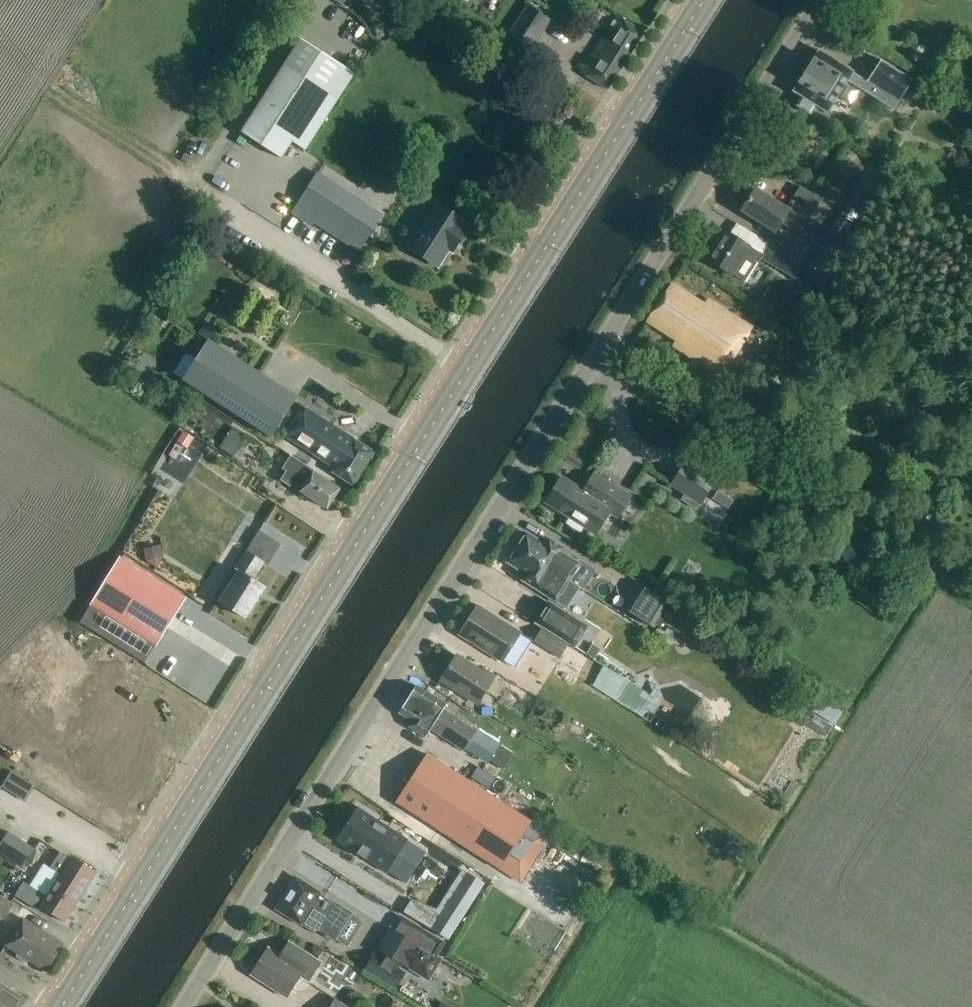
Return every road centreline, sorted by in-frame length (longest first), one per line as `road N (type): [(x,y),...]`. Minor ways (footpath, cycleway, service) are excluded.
road 1 (primary): [(59,1006),(702,0)]
road 2 (unclassified): [(184,1006),(821,0)]

